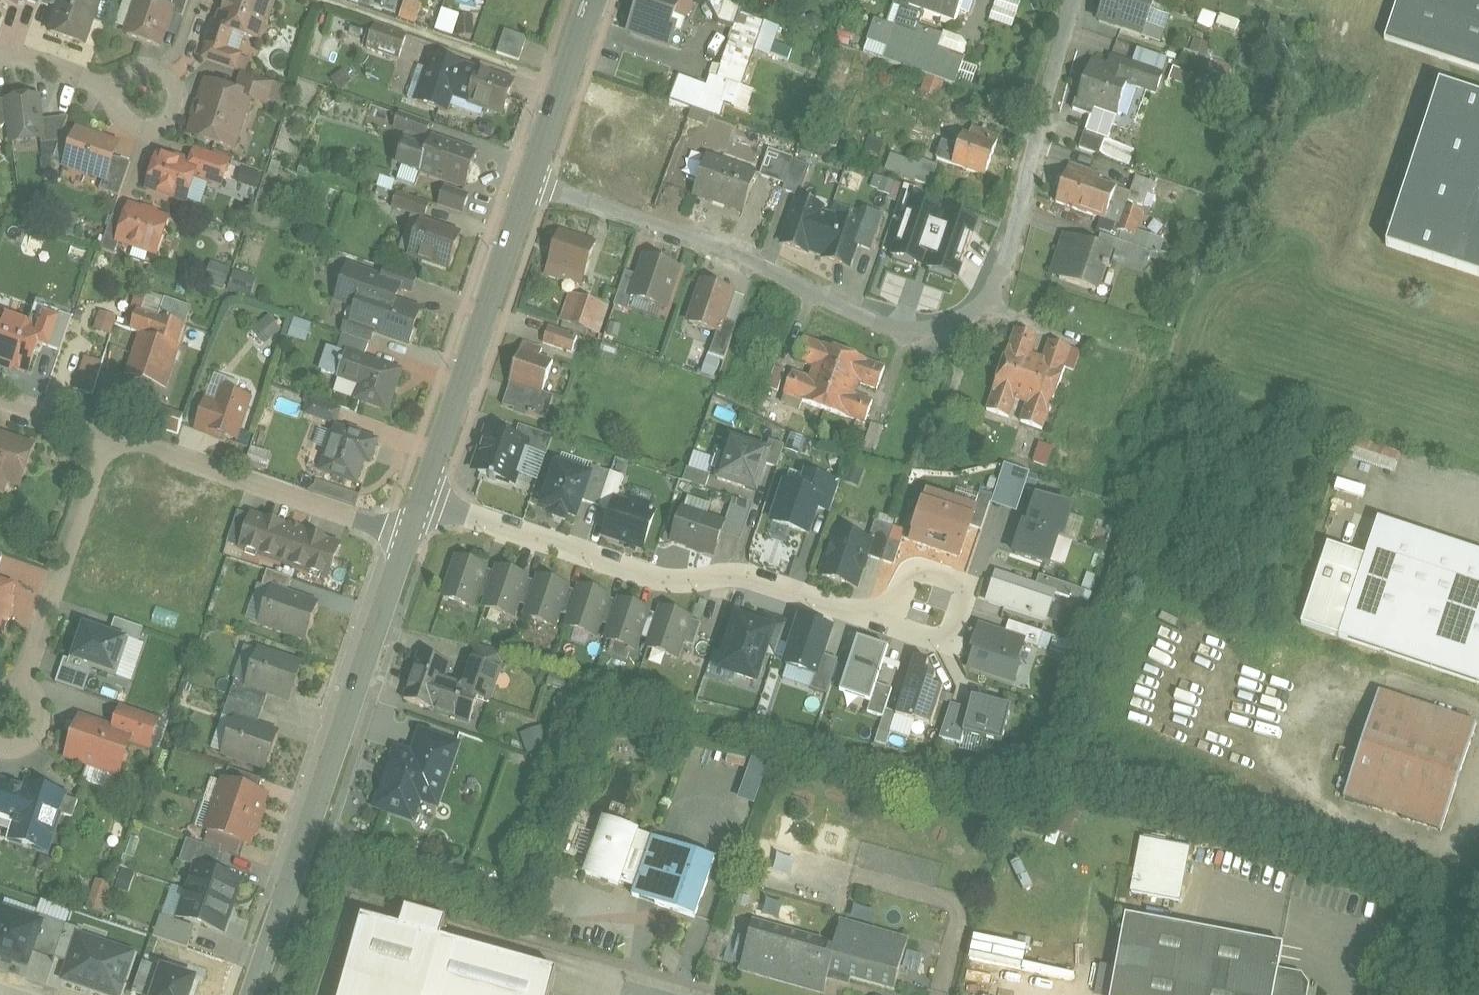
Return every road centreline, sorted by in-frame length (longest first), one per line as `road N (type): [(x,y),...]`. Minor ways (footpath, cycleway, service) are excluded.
road 1 (residential): [(1075,0),(995,283),(977,313),(945,333),(908,332),(756,261),(529,180)]
road 2 (residential): [(420,502),(648,577),(738,576),(853,612),(928,610)]
road 3 (tertiary): [(408,537),(251,994)]
road 4 (tertiary): [(529,180),(420,502)]
road 5 (residential): [(408,537),(107,433)]
road 6 (residential): [(107,433),(18,684)]
road 7 (tertiary): [(590,0),(529,180)]
road 8 (residential): [(118,88),(127,122),(152,128),(169,117),(176,98),(170,81),(155,70),(124,77)]
road 9 (residential): [(0,57),(118,88)]

